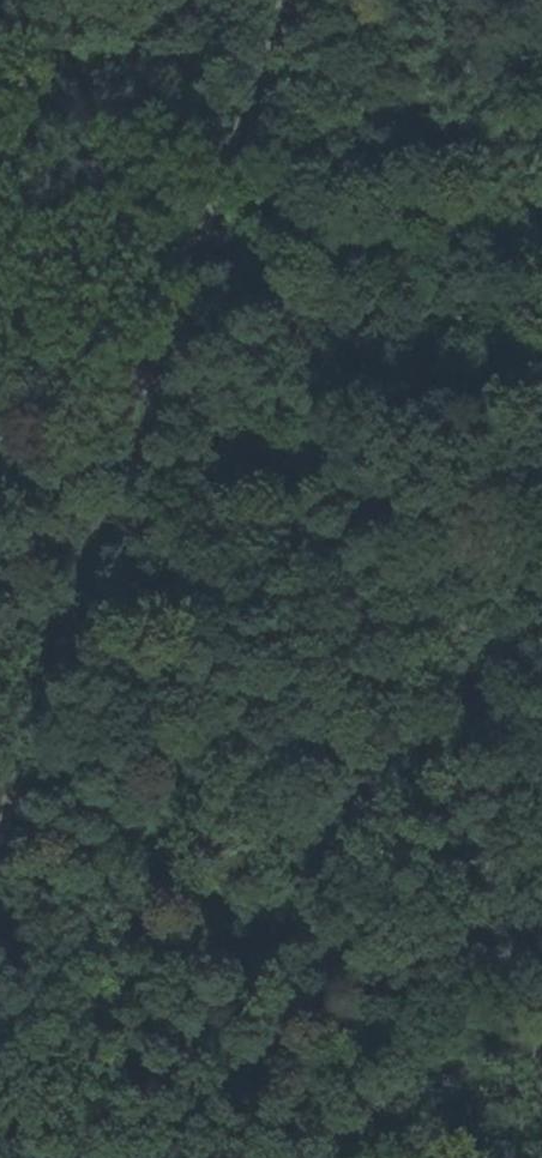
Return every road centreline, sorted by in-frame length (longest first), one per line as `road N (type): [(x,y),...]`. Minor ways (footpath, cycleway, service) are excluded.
road 1 (unclassified): [(291,0),(0,814)]
road 2 (track): [(0,330),(158,380),(193,405),(329,461),(541,533)]

